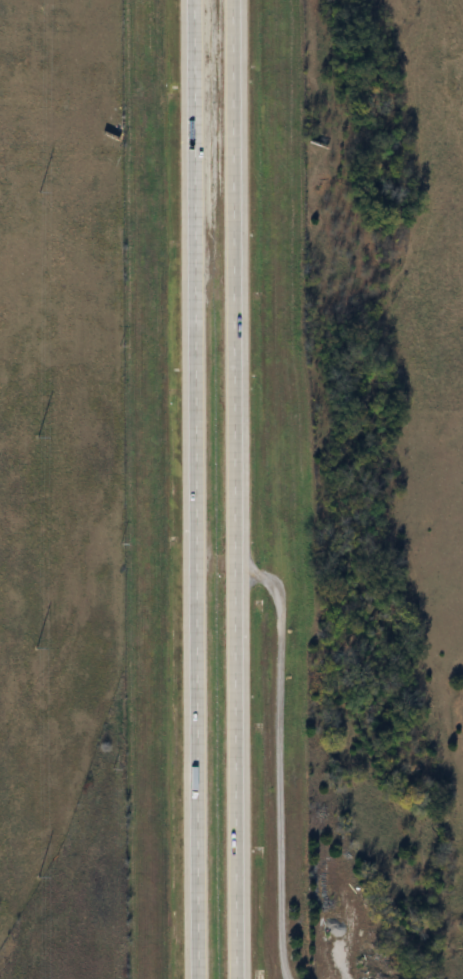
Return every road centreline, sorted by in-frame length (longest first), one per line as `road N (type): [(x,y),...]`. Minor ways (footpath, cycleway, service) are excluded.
road 1 (motorway): [(228,978),(223,0)]
road 2 (motorway): [(185,0),(190,978)]

